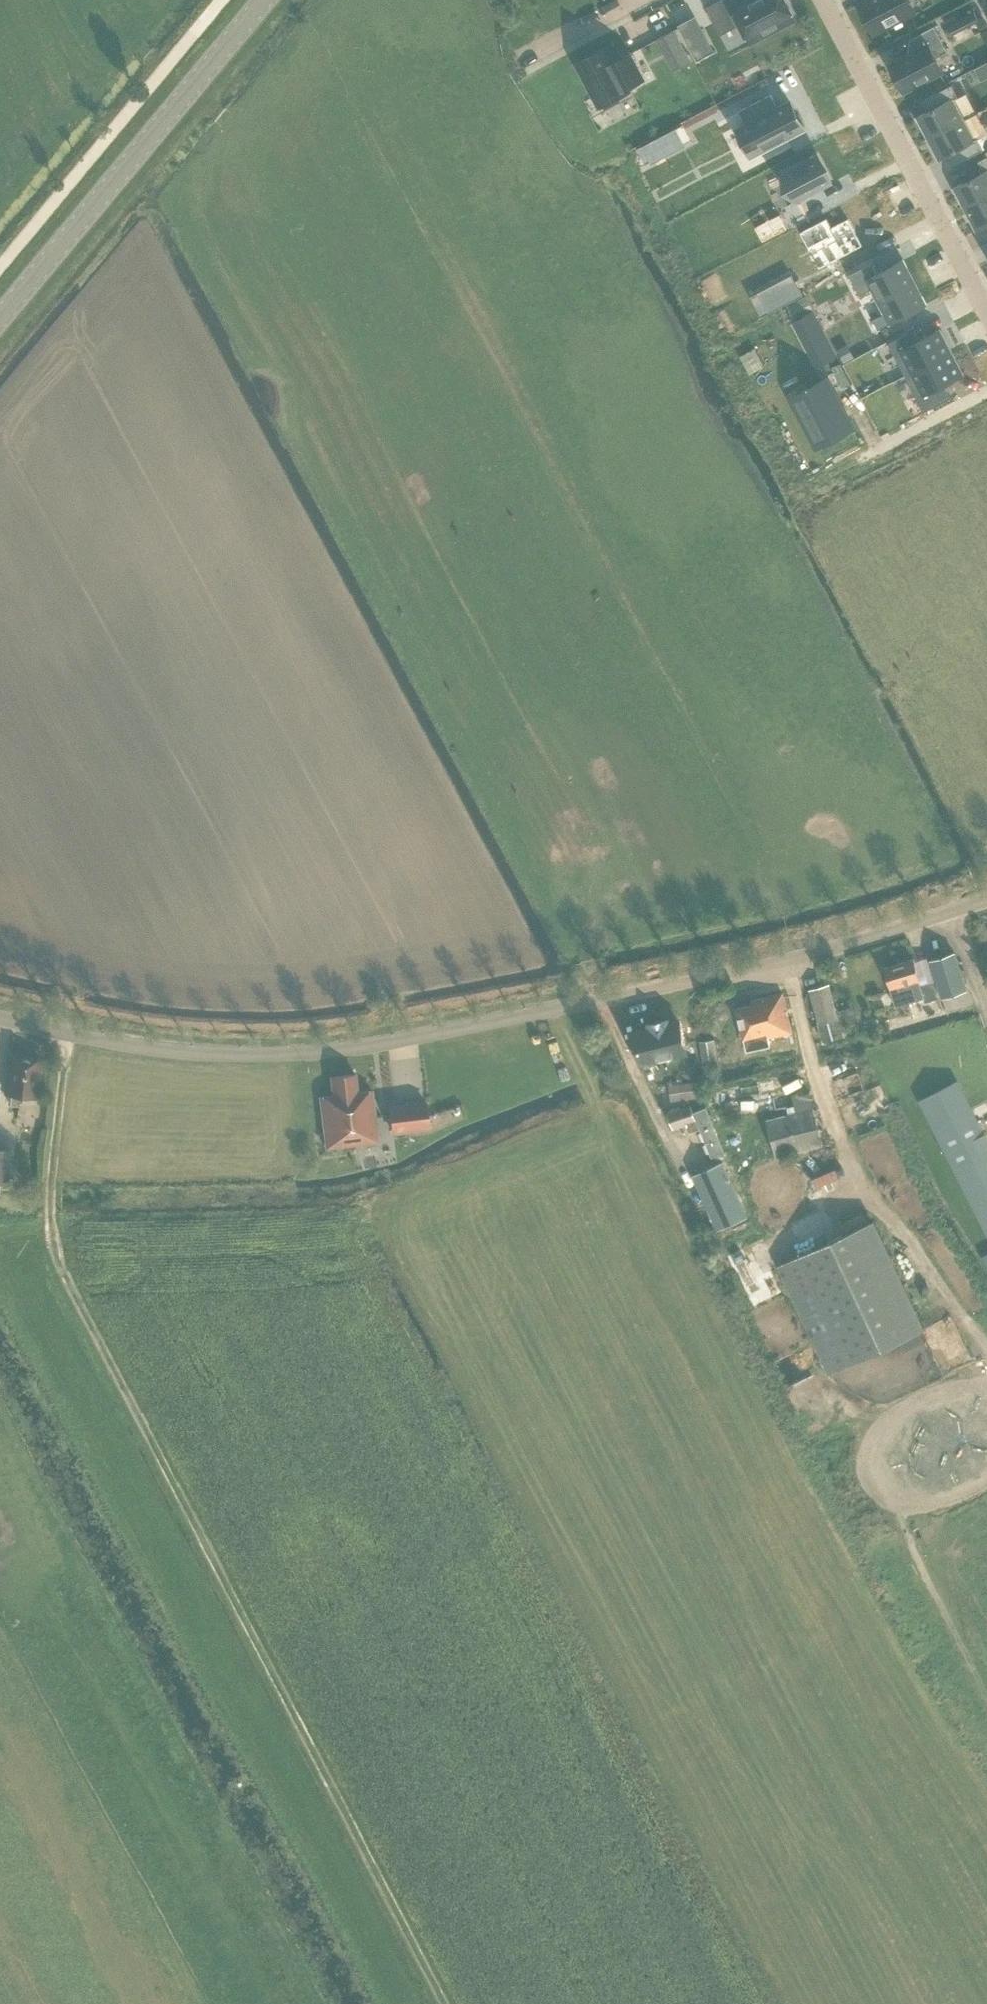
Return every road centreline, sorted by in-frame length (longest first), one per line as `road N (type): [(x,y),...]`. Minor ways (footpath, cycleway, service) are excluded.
road 1 (unclassified): [(0,1017),(180,1051),(360,1048),(737,974),(986,896)]
road 2 (secondary): [(0,322),(265,0)]
road 3 (residential): [(824,0),(986,311)]
road 4 (residential): [(522,59),(634,0)]

